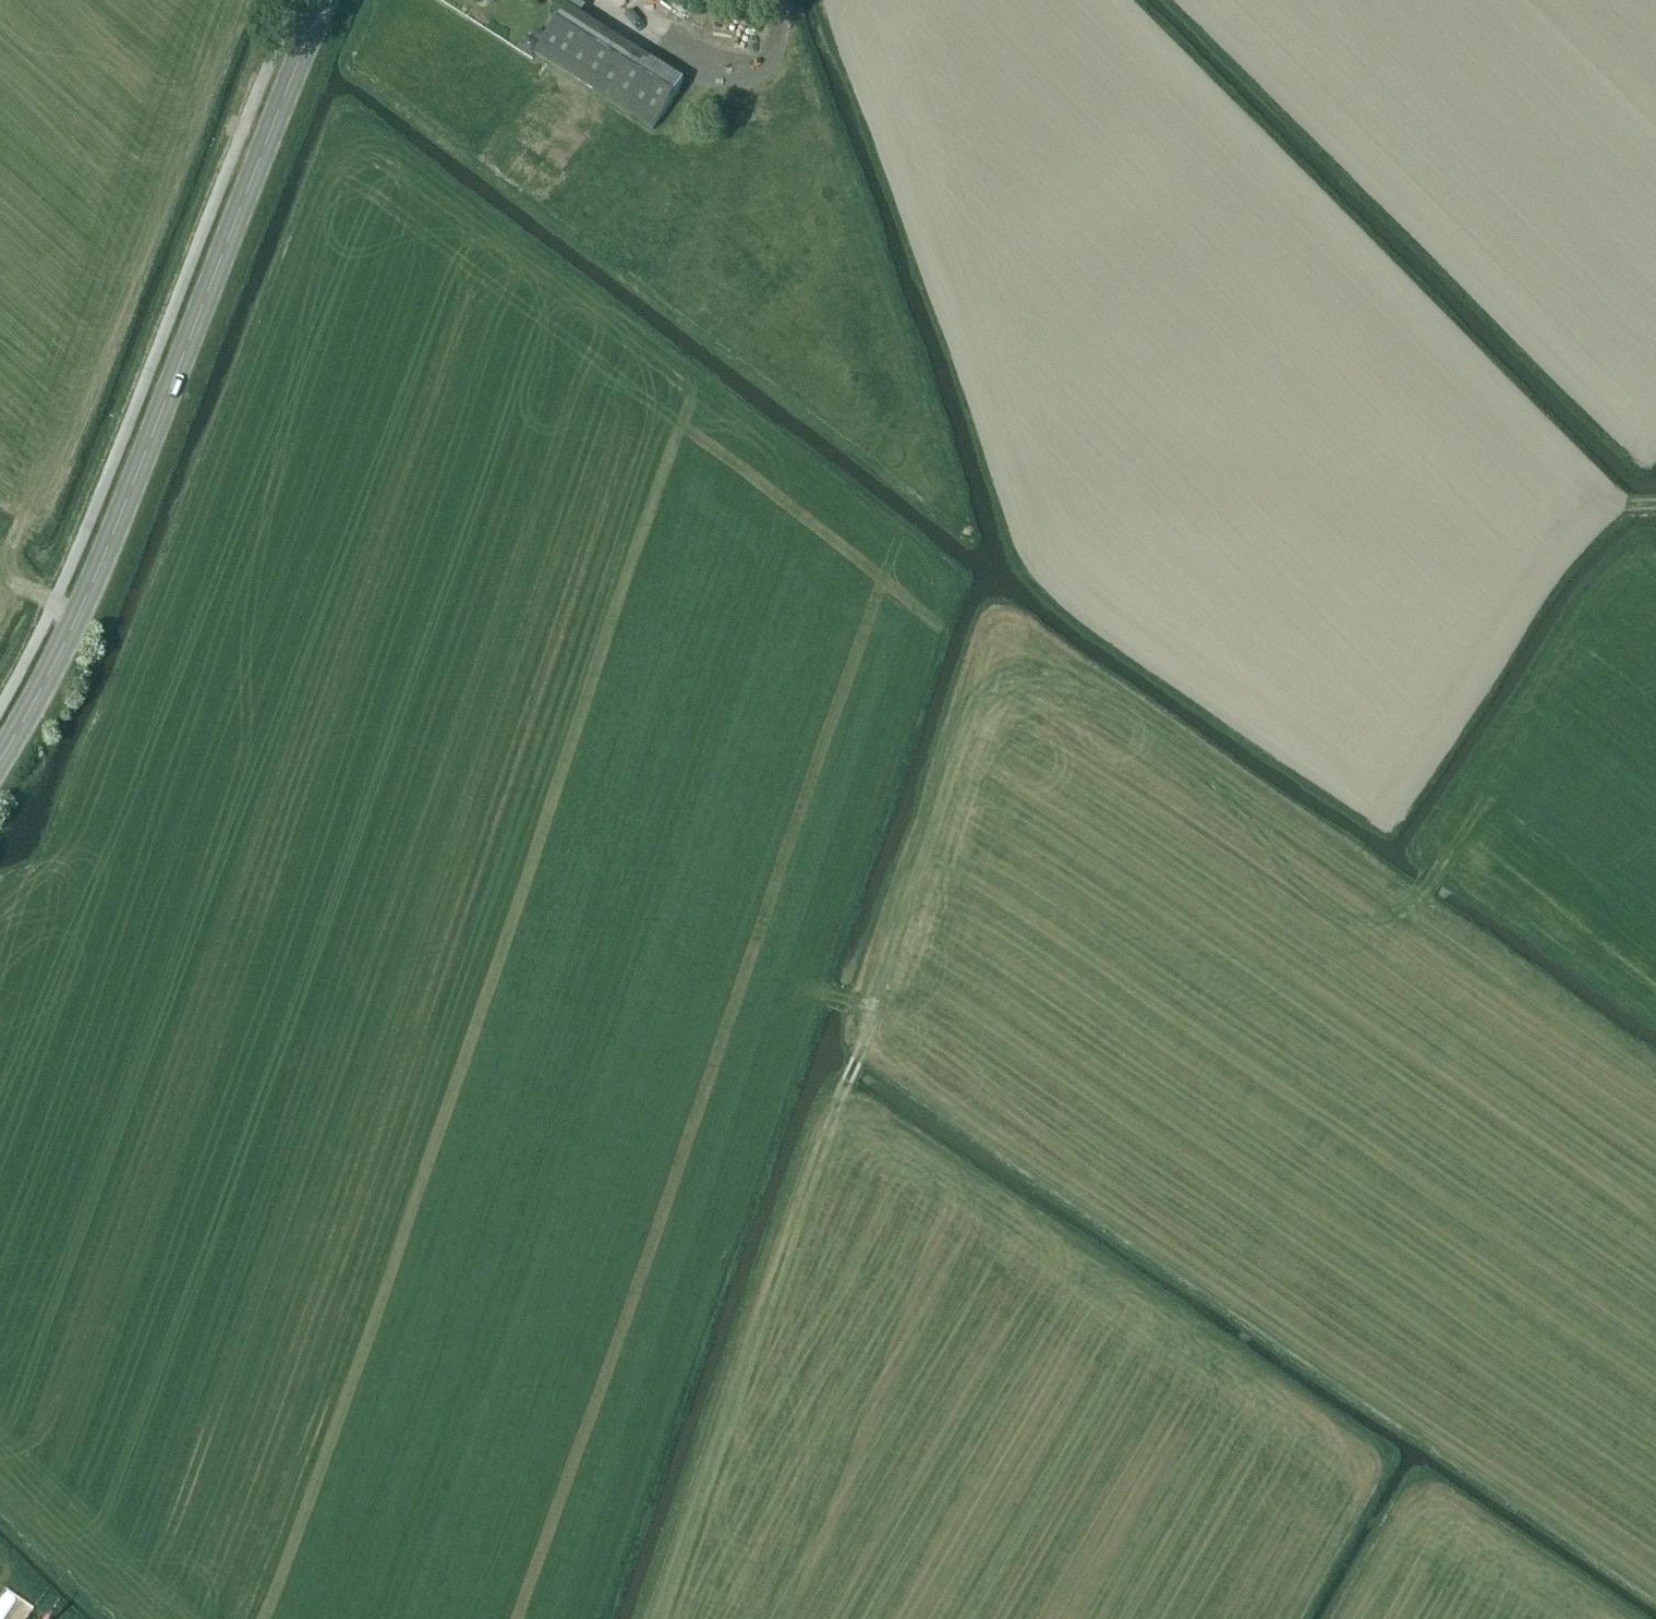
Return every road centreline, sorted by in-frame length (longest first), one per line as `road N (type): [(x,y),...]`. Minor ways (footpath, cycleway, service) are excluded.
road 1 (secondary): [(0,760),(98,570),(334,0)]

